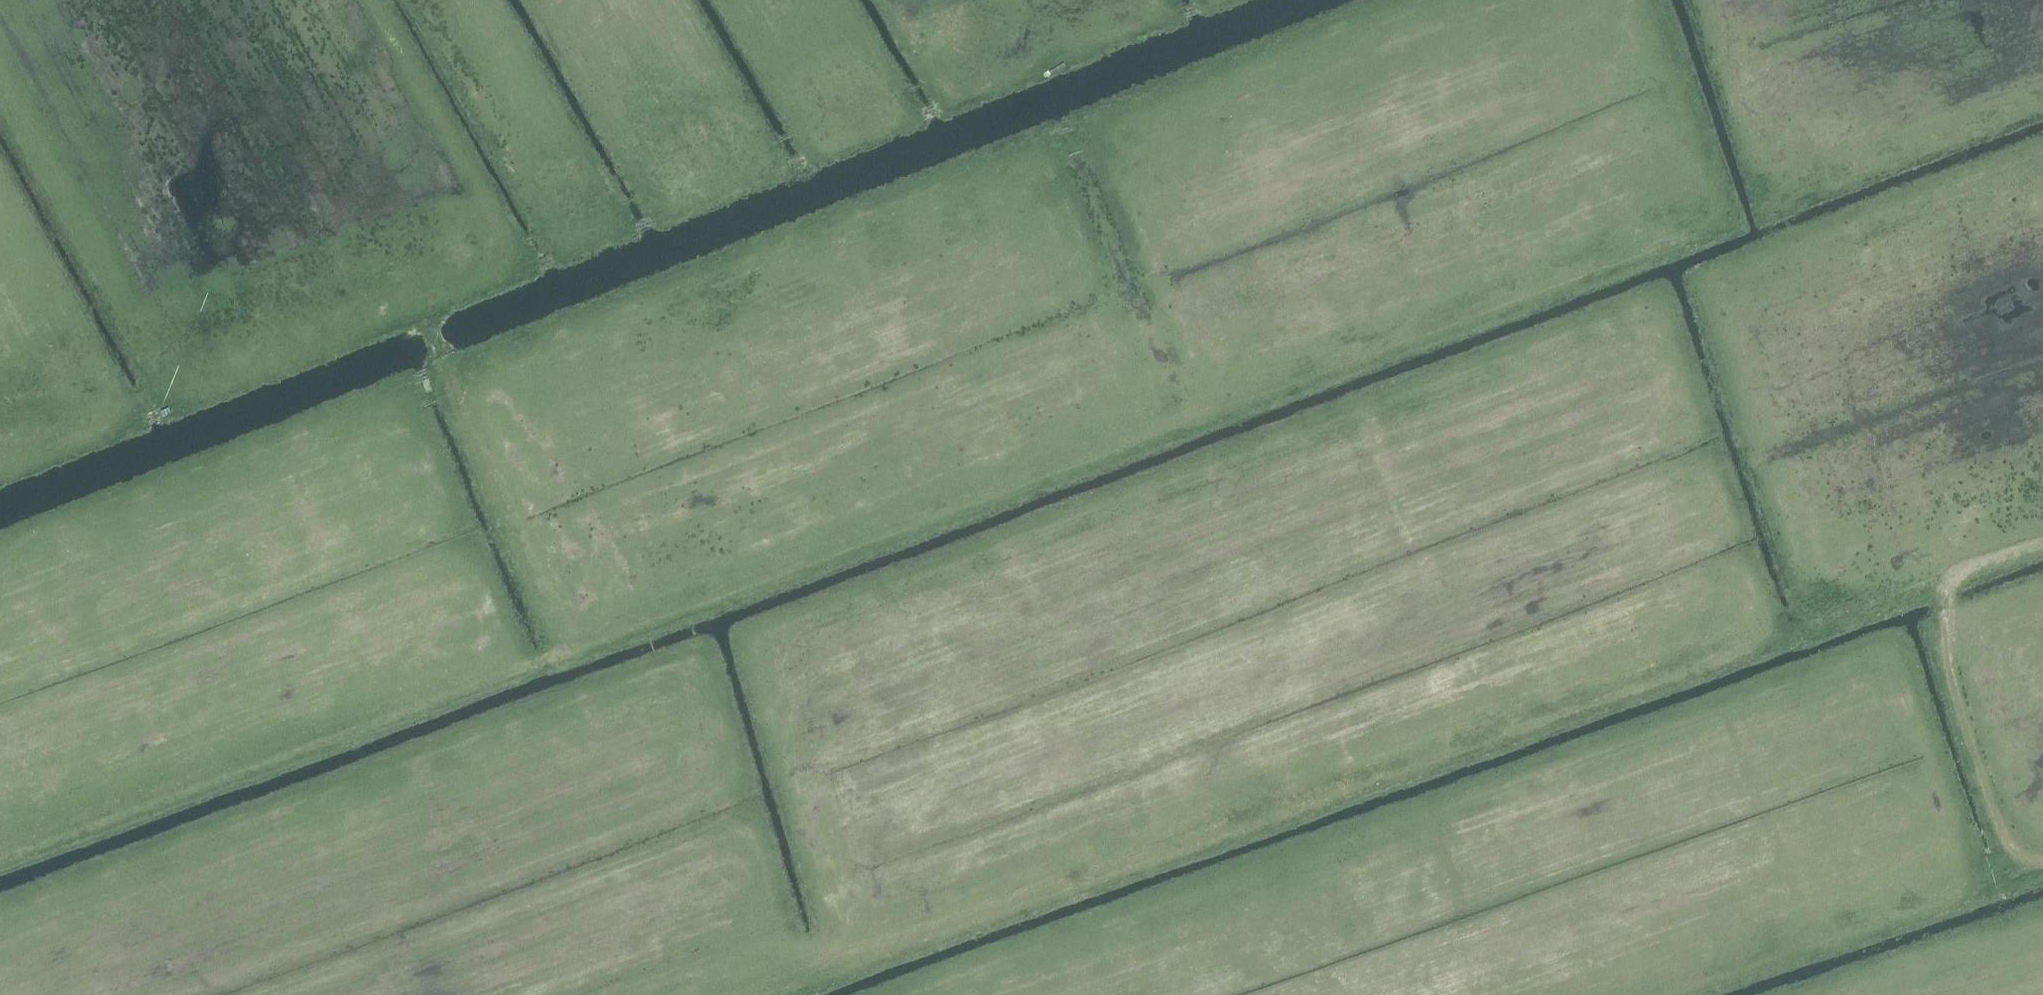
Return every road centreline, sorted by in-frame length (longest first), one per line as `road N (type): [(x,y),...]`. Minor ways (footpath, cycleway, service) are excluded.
road 1 (track): [(2042,543),(1967,570),(1953,583),(1946,655),(2006,840),(2017,855),(2042,860)]

